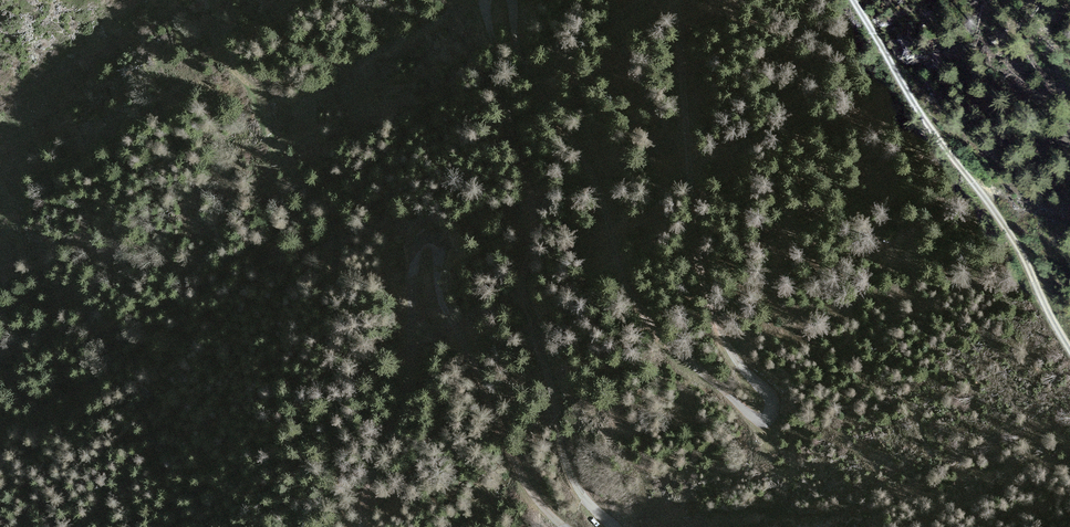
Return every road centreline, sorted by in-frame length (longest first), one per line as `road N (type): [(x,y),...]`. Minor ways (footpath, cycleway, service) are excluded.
road 1 (track): [(507,0),(542,96),(595,194),(615,263),(650,326),(748,416),(766,421),(769,400),(720,337),(709,307),(669,0)]
road 2 (track): [(366,526),(367,497),(401,408),(417,242),(426,233),(435,242),(434,285),(448,326),(528,493),(562,526)]
road 3 (track): [(608,526),(563,459),(524,303),(531,243),(524,190),(486,0)]
road 4 (track): [(851,0),(935,140),(986,205),(1069,352)]

